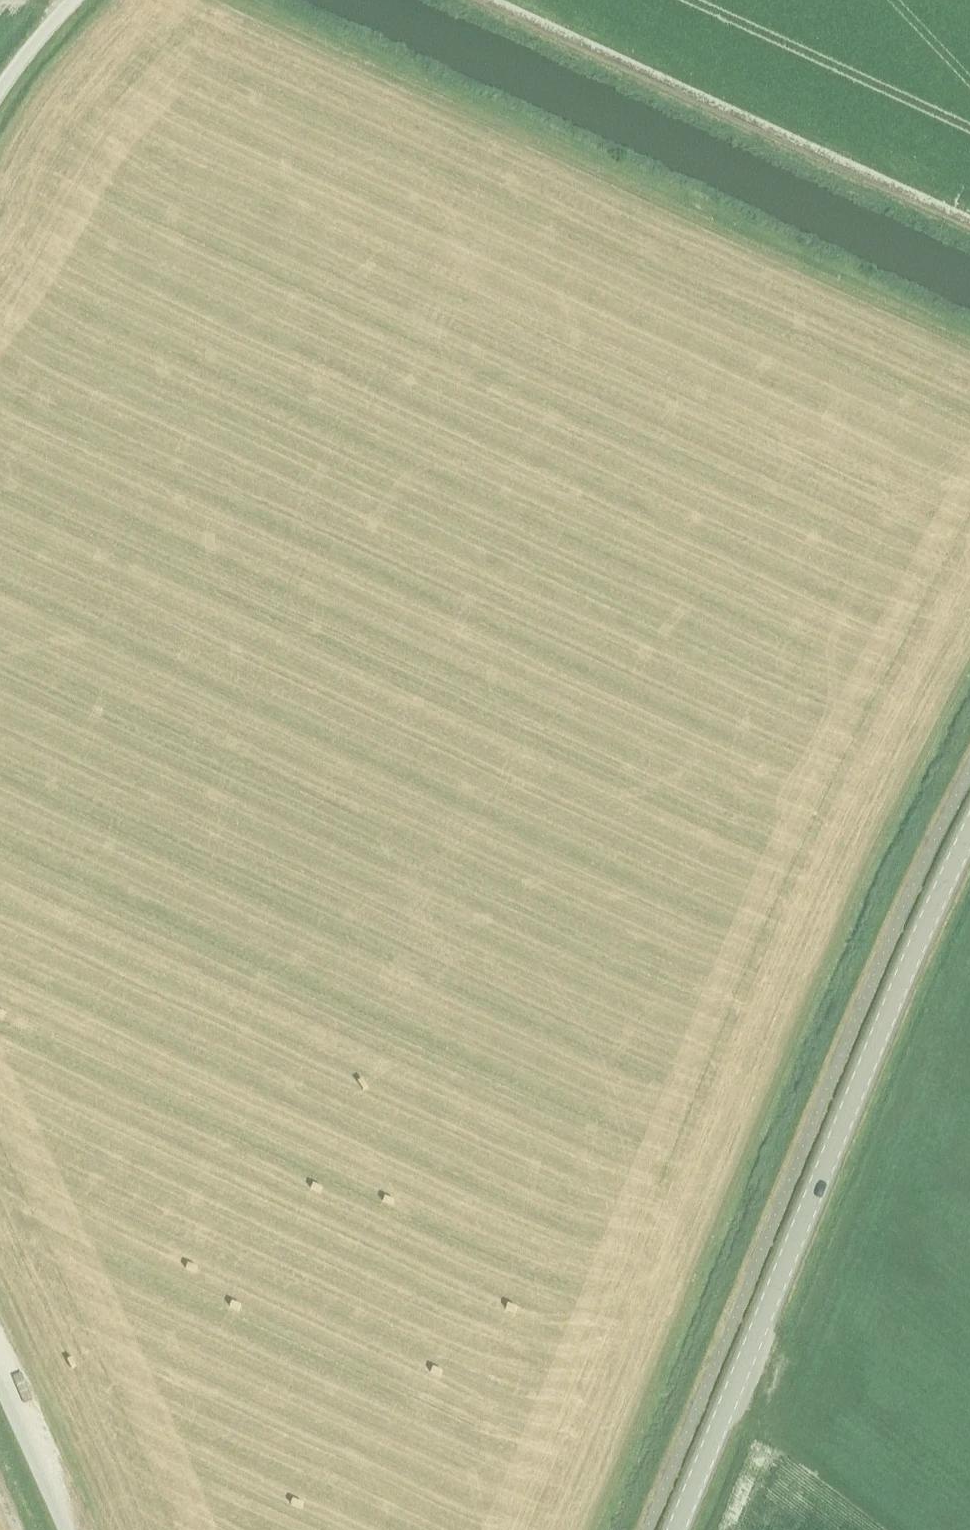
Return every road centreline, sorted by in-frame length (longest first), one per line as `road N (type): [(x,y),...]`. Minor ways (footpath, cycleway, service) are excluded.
road 1 (tertiary): [(676,1529),(969,830)]
road 2 (unclassified): [(64,1529),(0,1389)]

